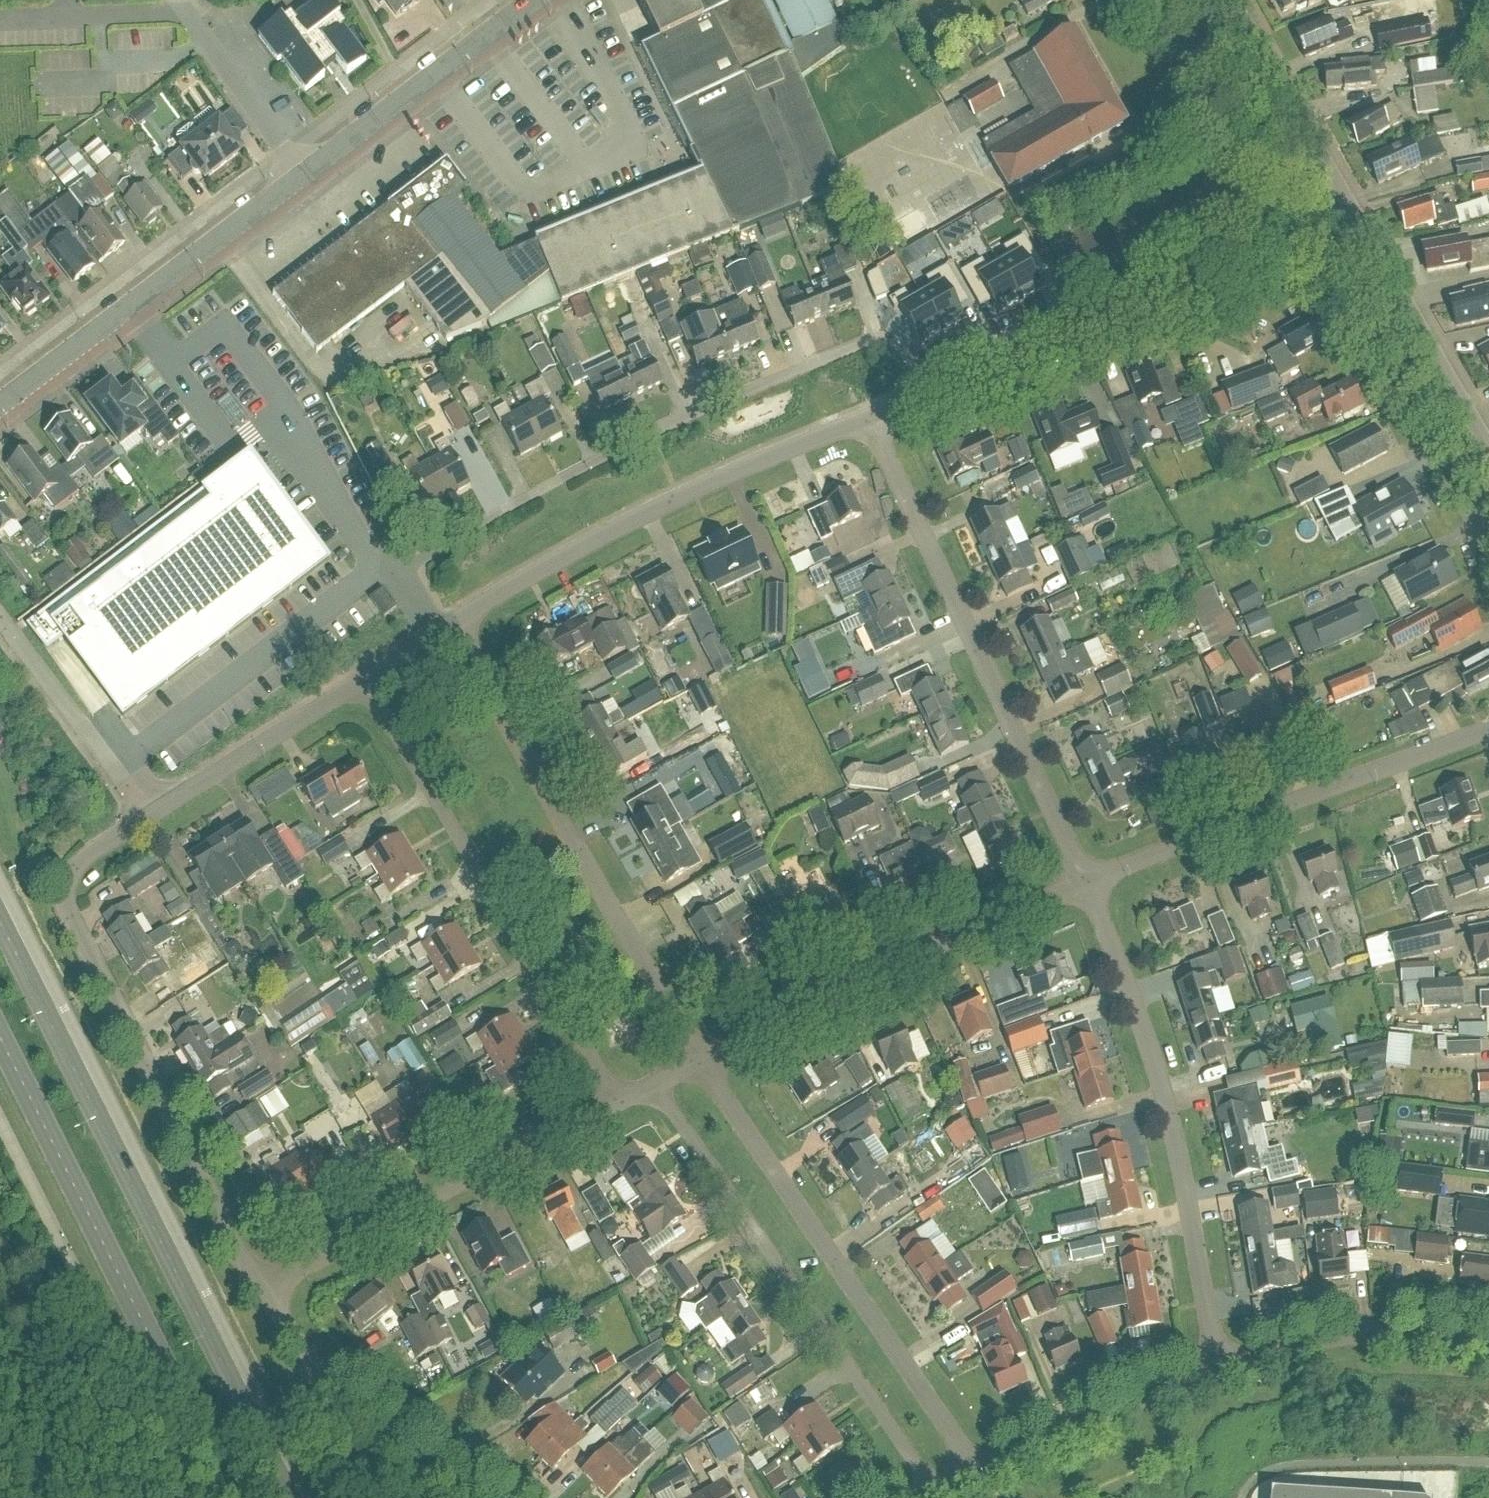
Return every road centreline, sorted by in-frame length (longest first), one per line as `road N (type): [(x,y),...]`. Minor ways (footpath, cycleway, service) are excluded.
road 1 (residential): [(440,632),(401,570),(664,430),(875,339),(901,349),(925,393)]
road 2 (secondary): [(290,1497),(0,920)]
road 3 (residential): [(1088,881),(870,417)]
road 4 (secondary): [(0,1039),(227,1497)]
road 5 (residential): [(1215,1372),(1179,1155),(1088,881)]
road 6 (residential): [(700,1061),(454,624)]
road 7 (residential): [(975,1470),(700,1061)]
road 8 (residential): [(617,1100),(361,680)]
road 9 (residential): [(932,1488),(655,1084)]
road 10 (residential): [(454,624),(636,519),(870,417)]
road 11 (residential): [(925,393),(1353,220)]
road 12 (residential): [(71,878),(75,923),(260,1292)]
road 13 (residential): [(700,1061),(1088,881)]
road 14 (residential): [(1088,881),(1488,730)]
road 15 (residential): [(260,1292),(617,1100)]
road 16 (residential): [(299,173),(185,16),(169,9),(0,17)]
road 17 (unclassified): [(299,173),(0,398)]
road 18 (residential): [(260,1292),(342,1404),(473,1497)]
road 19 (unclassified): [(529,0),(299,173)]
road 20 (residential): [(1215,1372),(1335,1340),(1488,1343)]
road 21 (residential): [(1488,455),(1353,220)]
road 22 (residential): [(975,1470),(1215,1372)]
road 23 (residential): [(147,816),(361,680)]
road 24 (residential): [(1353,220),(1229,0)]
road 25 (unclassified): [(147,816),(0,614)]

